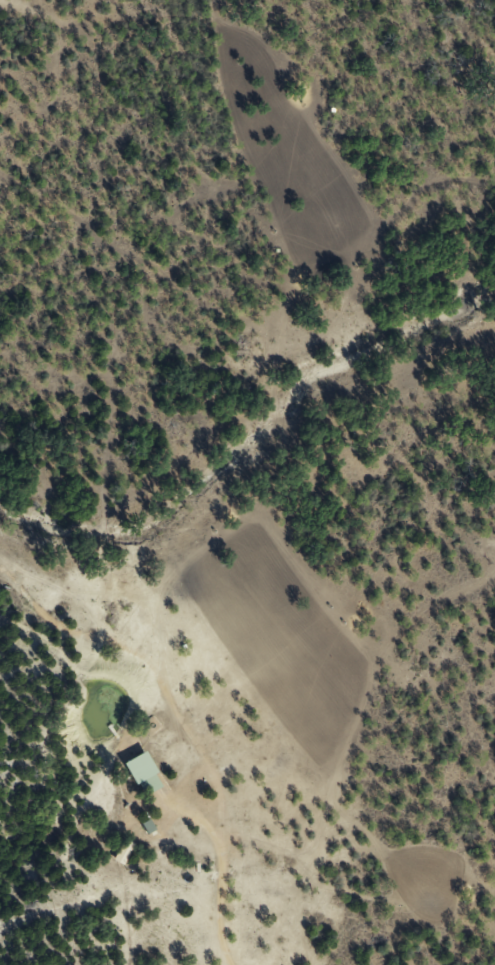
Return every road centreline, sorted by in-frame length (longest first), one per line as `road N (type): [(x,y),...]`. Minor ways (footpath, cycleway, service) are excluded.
road 1 (residential): [(255,964),(215,849),(210,780),(181,710),(32,566),(0,554)]

